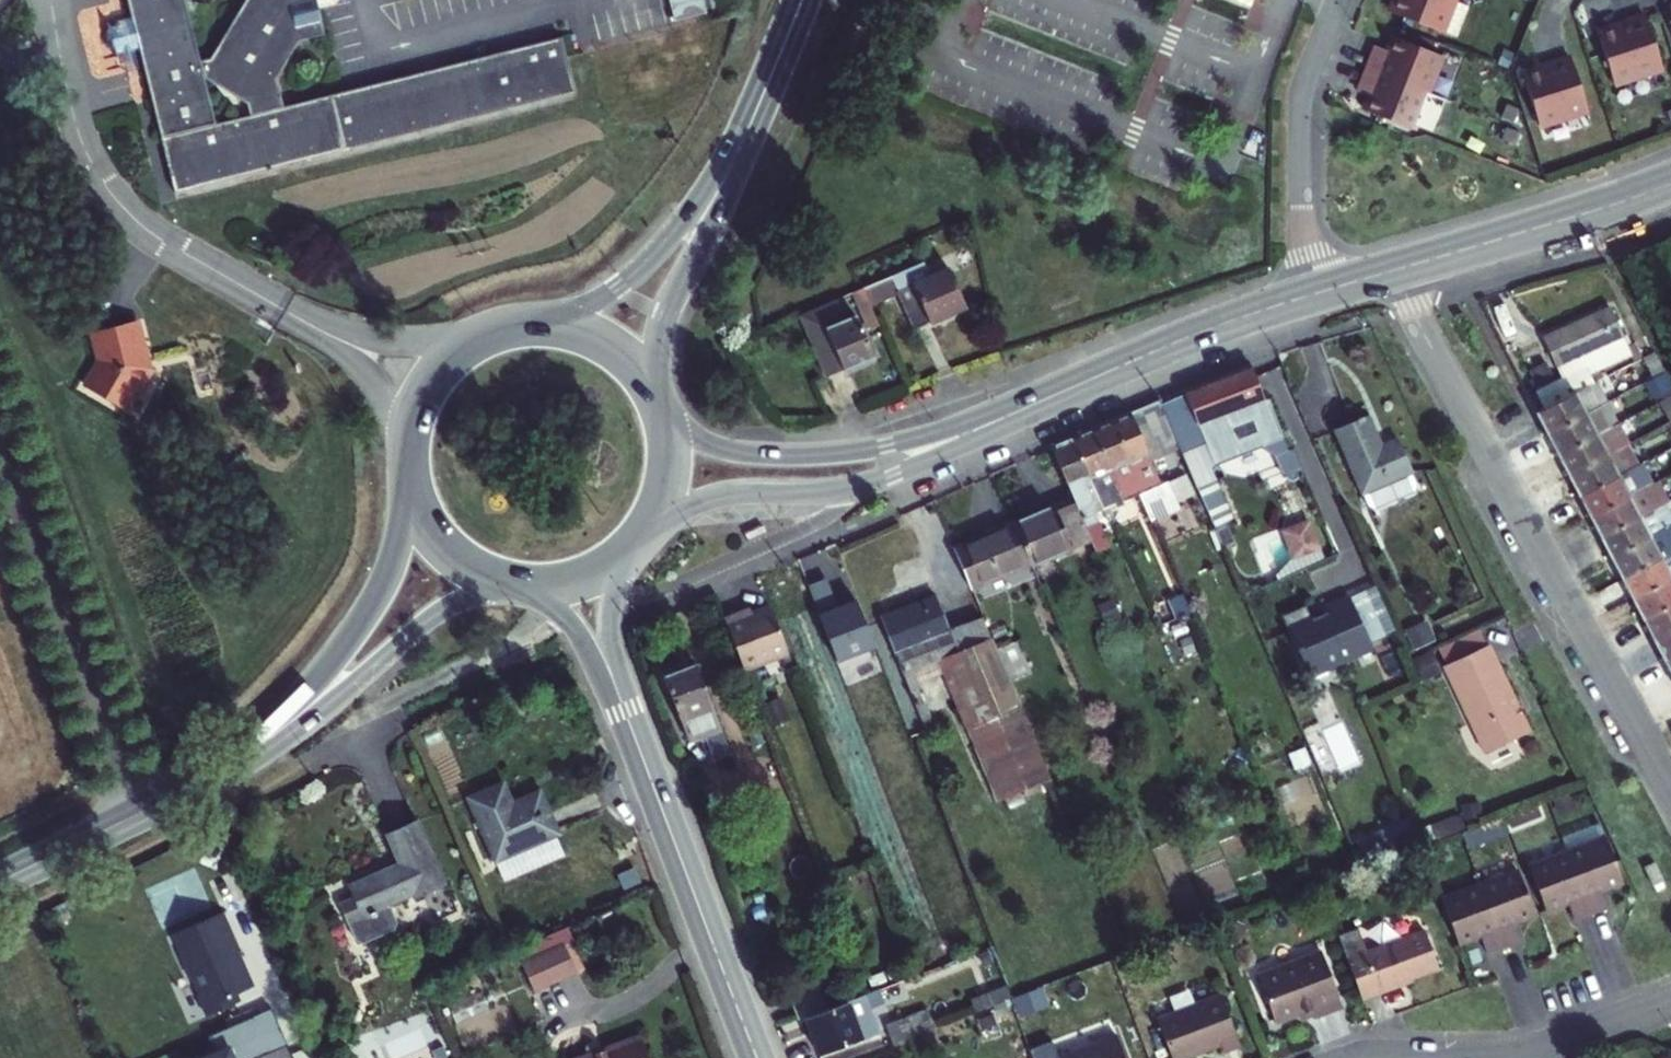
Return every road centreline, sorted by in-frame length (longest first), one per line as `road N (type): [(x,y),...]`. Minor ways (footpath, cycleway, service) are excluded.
road 1 (residential): [(1670,784),(1394,271)]
road 2 (primary): [(649,527),(719,497),(881,481),(1113,370)]
road 3 (primary): [(1113,370),(938,430),(839,451),(728,450),(664,415)]
road 4 (primary): [(200,782),(310,723),(452,603),(508,583)]
road 5 (tertiary): [(625,713),(757,1057)]
road 6 (primary): [(412,495),(387,569),(341,649),(282,713),(200,782)]
road 7 (primary): [(776,67),(712,180),(667,241),(612,289),(542,323)]
road 8 (primary): [(655,392),(666,314),(729,192),(776,67)]
road 9 (residential): [(1339,0),(1301,109),(1302,226),(1317,293)]
road 10 (primary): [(1670,183),(1394,271)]
road 11 (primary): [(542,323),(483,335),(436,372),(409,425),(412,495)]
road 12 (residential): [(1670,998),(1537,1049),(1446,1056)]
road 13 (primary): [(200,782),(0,881)]
road 14 (primary): [(1317,293),(1113,370)]
road 15 (tertiary): [(529,586),(576,629),(625,713)]
road 16 (tertiary): [(625,713),(610,618),(614,562)]
road 17 (primary): [(655,392),(601,339),(542,323)]
road 18 (primary): [(412,495),(448,551),(508,583)]

